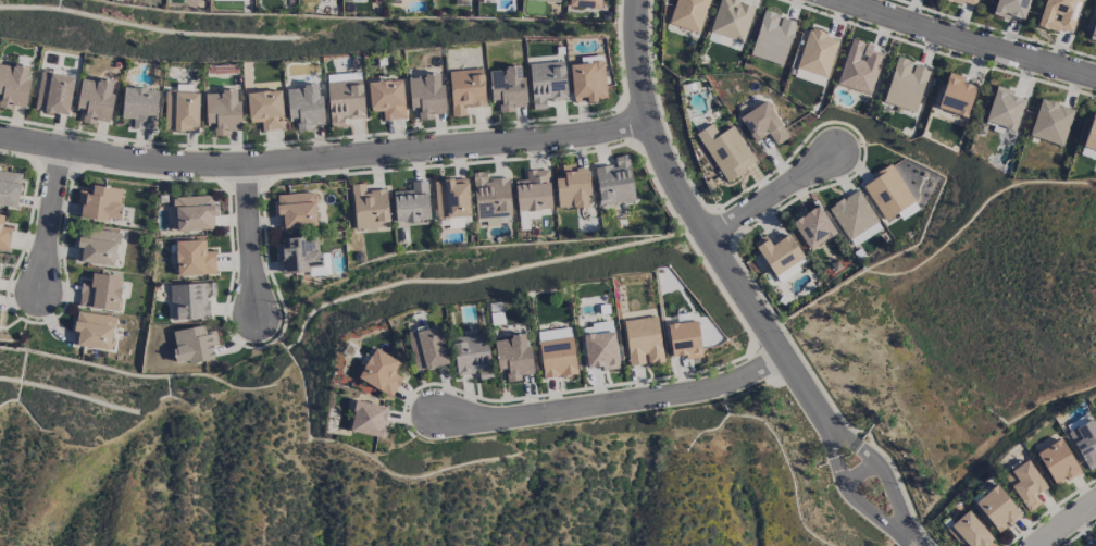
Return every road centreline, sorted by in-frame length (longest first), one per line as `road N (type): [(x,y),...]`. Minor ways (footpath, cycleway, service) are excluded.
road 1 (residential): [(643,126),(242,164),(129,163),(0,141)]
road 2 (residential): [(635,0),(632,42),(643,126),(668,183),(833,426)]
road 3 (residential): [(783,356),(721,387),(468,423),(438,418)]
road 4 (residential): [(1095,78),(830,0)]
road 5 (residential): [(242,164),(256,321)]
road 6 (residential): [(703,238),(830,156)]
road 7 (residential): [(62,151),(40,293)]

